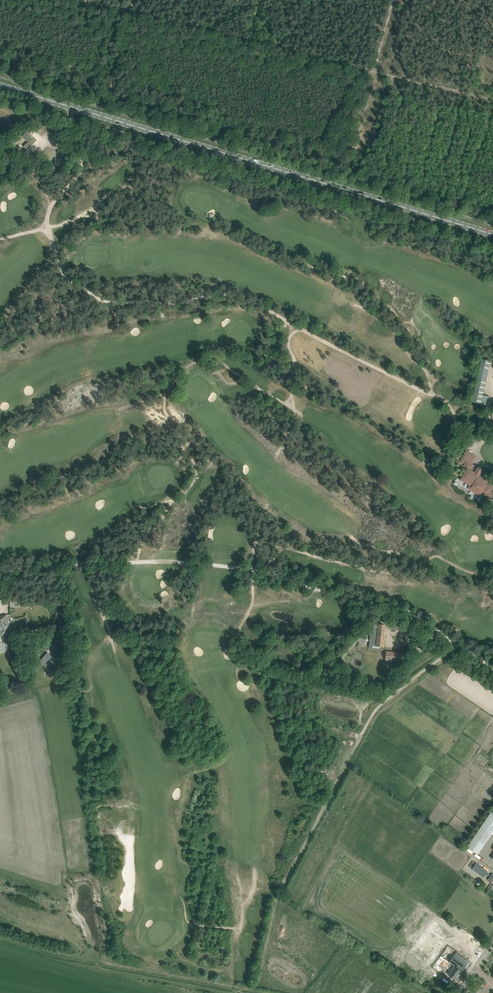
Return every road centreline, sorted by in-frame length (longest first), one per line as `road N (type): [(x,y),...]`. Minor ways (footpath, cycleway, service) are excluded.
road 1 (unclassified): [(492,666),(403,603),(255,567),(133,559),(0,568)]
road 2 (primary): [(492,235),(0,85)]
road 3 (track): [(492,99),(132,11)]
road 4 (track): [(232,663),(253,604),(258,526)]

